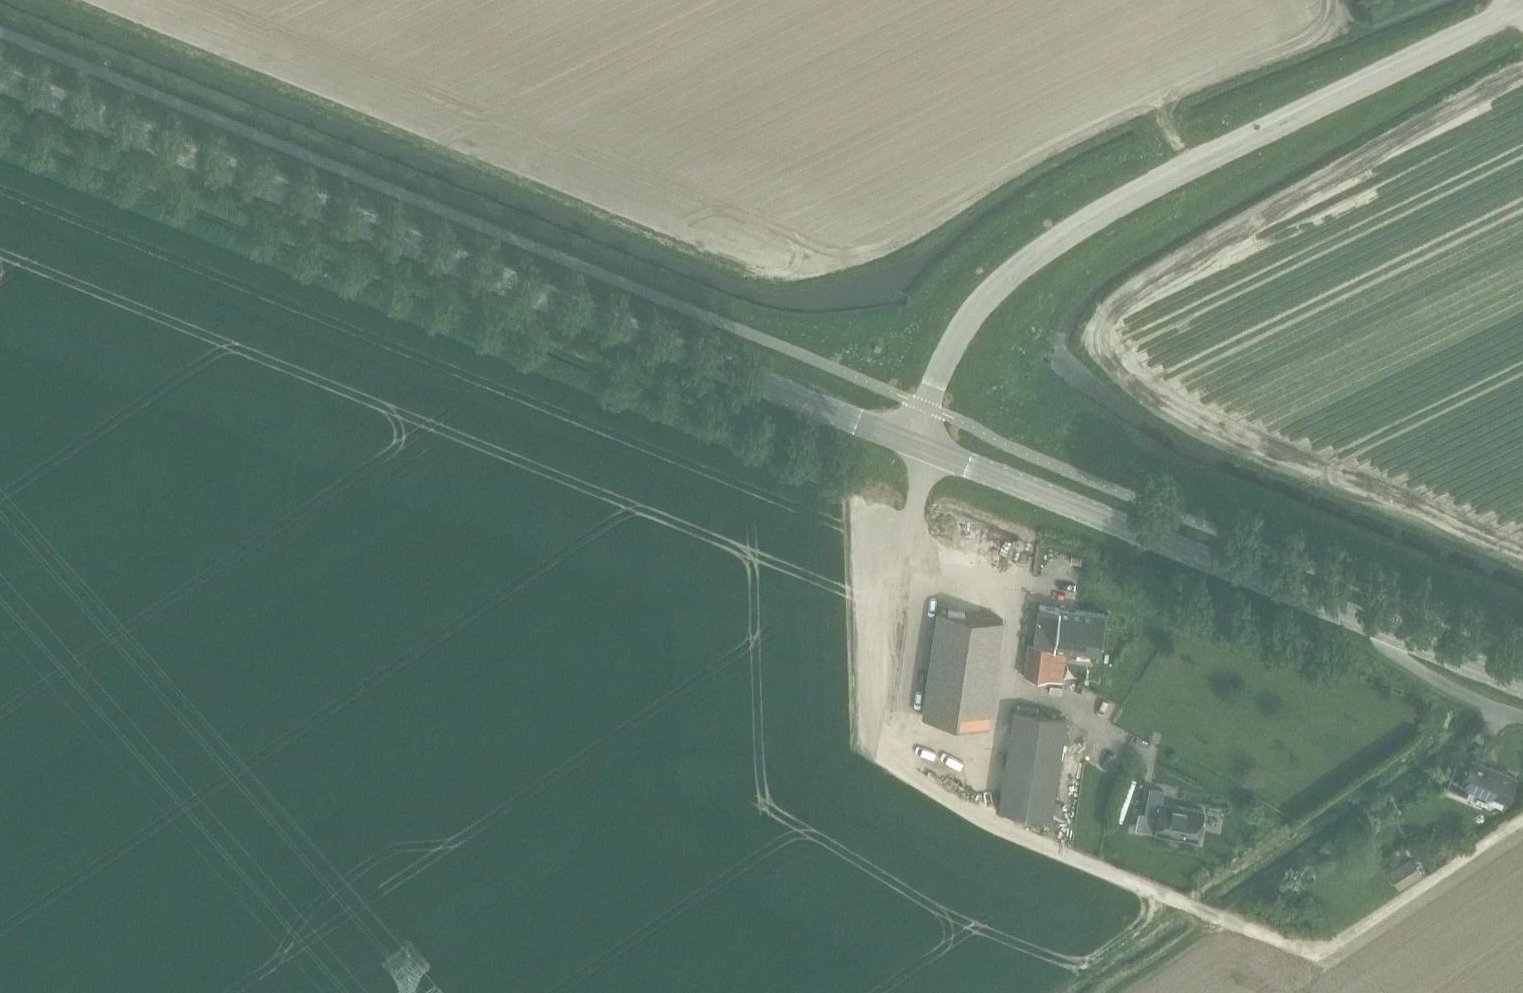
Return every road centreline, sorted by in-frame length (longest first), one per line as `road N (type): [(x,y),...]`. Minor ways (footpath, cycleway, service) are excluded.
road 1 (secondary): [(921,448),(0,78)]
road 2 (tertiary): [(921,448),(928,409),(961,336),(1020,266),(1149,179),(1522,6)]
road 3 (secondary): [(1522,687),(921,448)]
road 4 (track): [(1522,823),(1313,955),(1167,896)]
road 5 (track): [(1522,717),(1425,673),(1386,645),(1390,634)]

